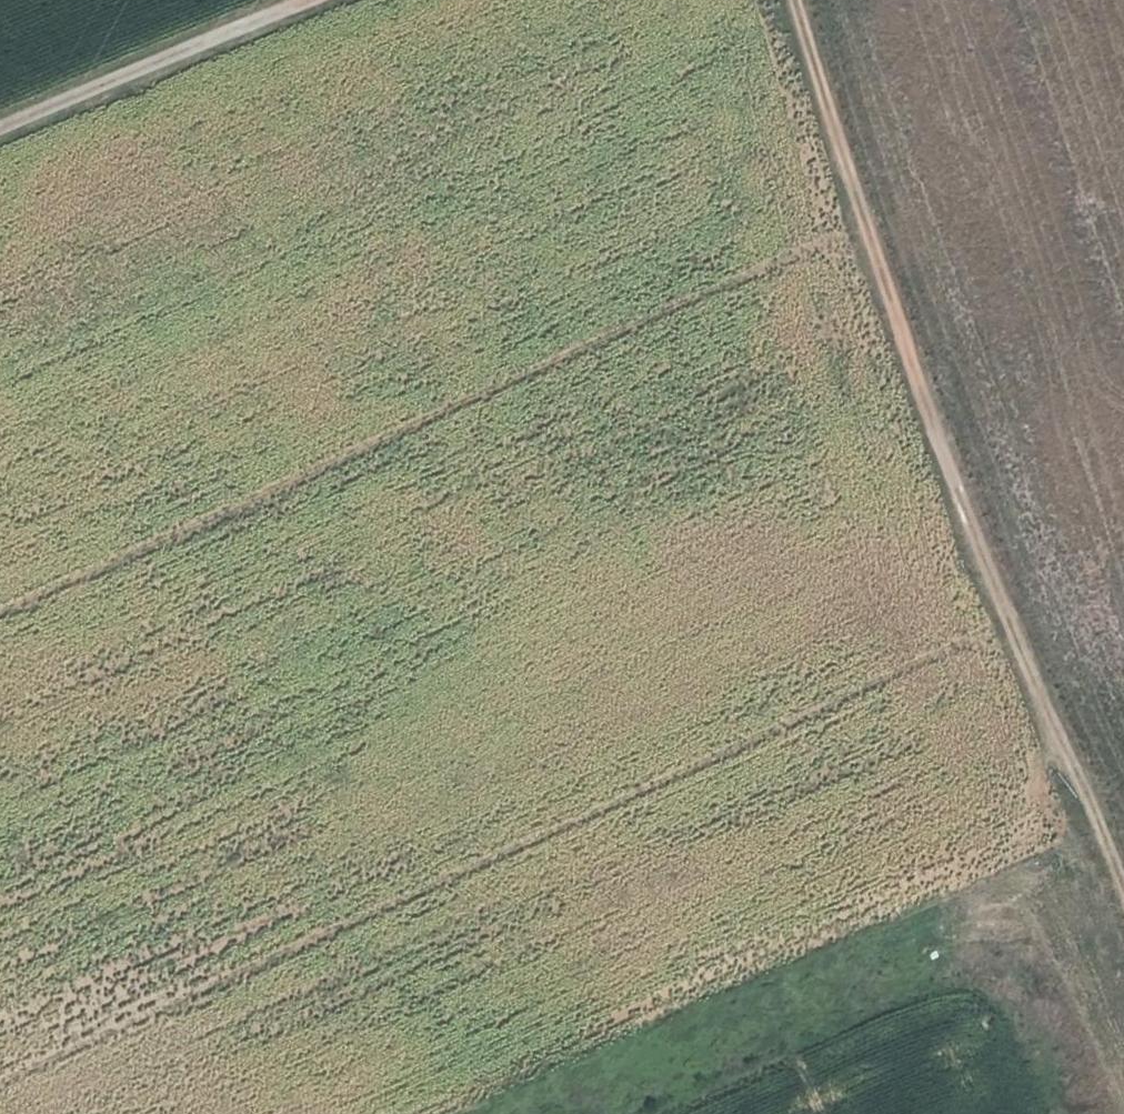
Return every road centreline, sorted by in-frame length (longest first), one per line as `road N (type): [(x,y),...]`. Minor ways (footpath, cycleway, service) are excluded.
road 1 (track): [(788,0),(1123,912)]
road 2 (track): [(300,0),(0,124)]

